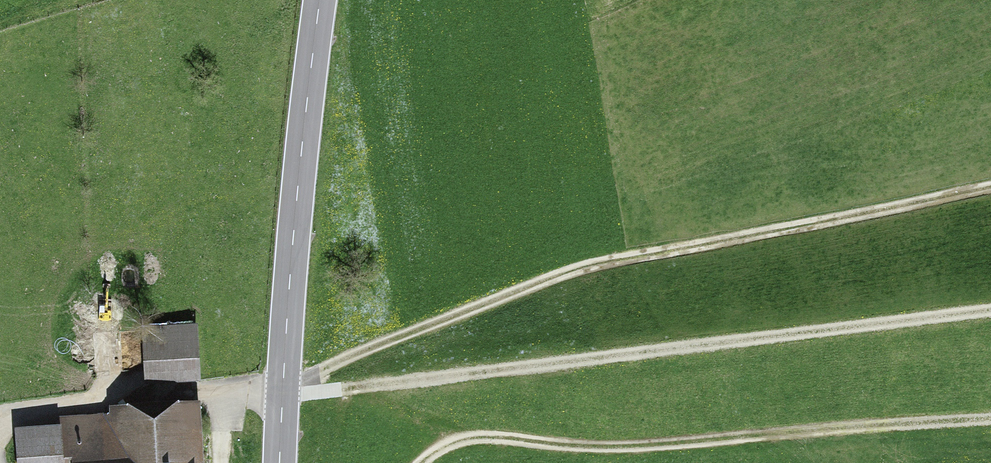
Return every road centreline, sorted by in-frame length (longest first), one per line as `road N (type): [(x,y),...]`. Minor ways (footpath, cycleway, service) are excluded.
road 1 (track): [(280,393),(597,264),(990,187)]
road 2 (track): [(990,308),(280,393)]
road 3 (track): [(420,462),(480,437),(620,446),(990,419)]
road 4 (secondary): [(319,0),(291,217),(278,462)]

